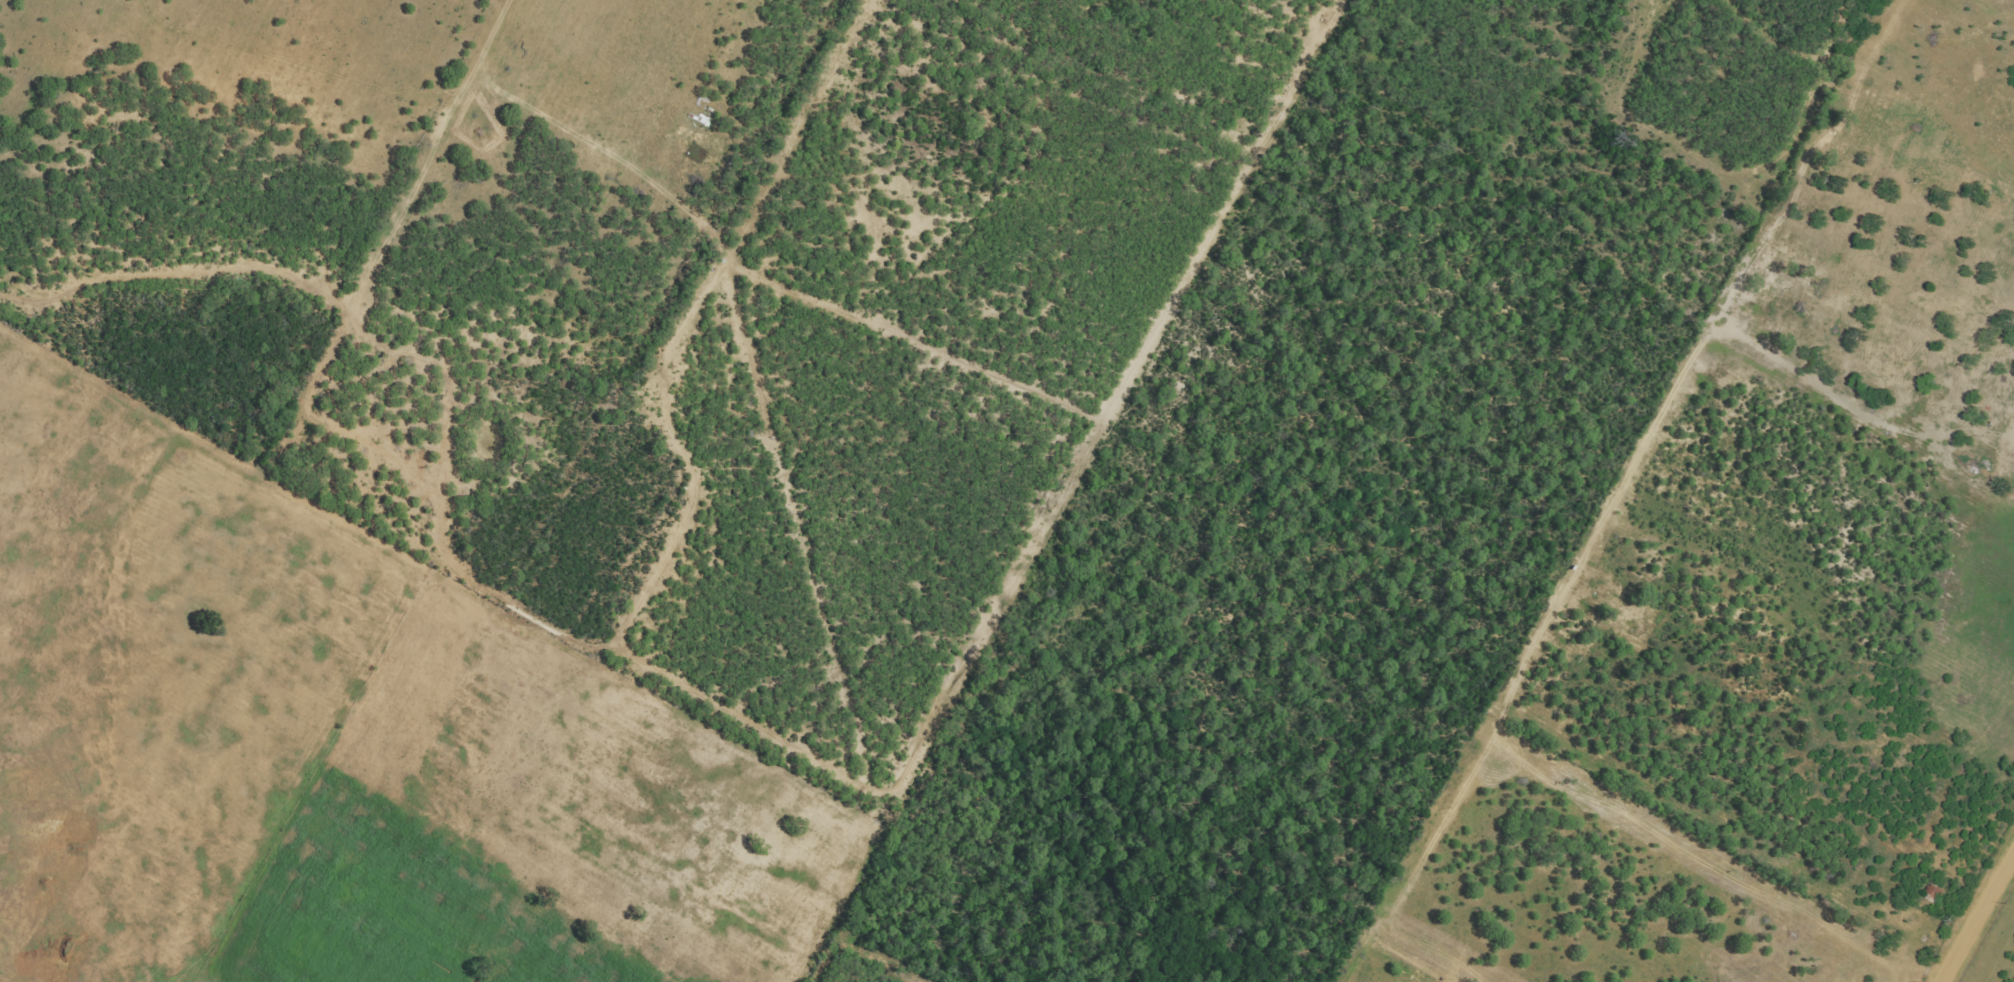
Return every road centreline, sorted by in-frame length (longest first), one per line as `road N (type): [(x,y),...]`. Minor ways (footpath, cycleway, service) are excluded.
road 1 (residential): [(1945,981),(2013,860)]

